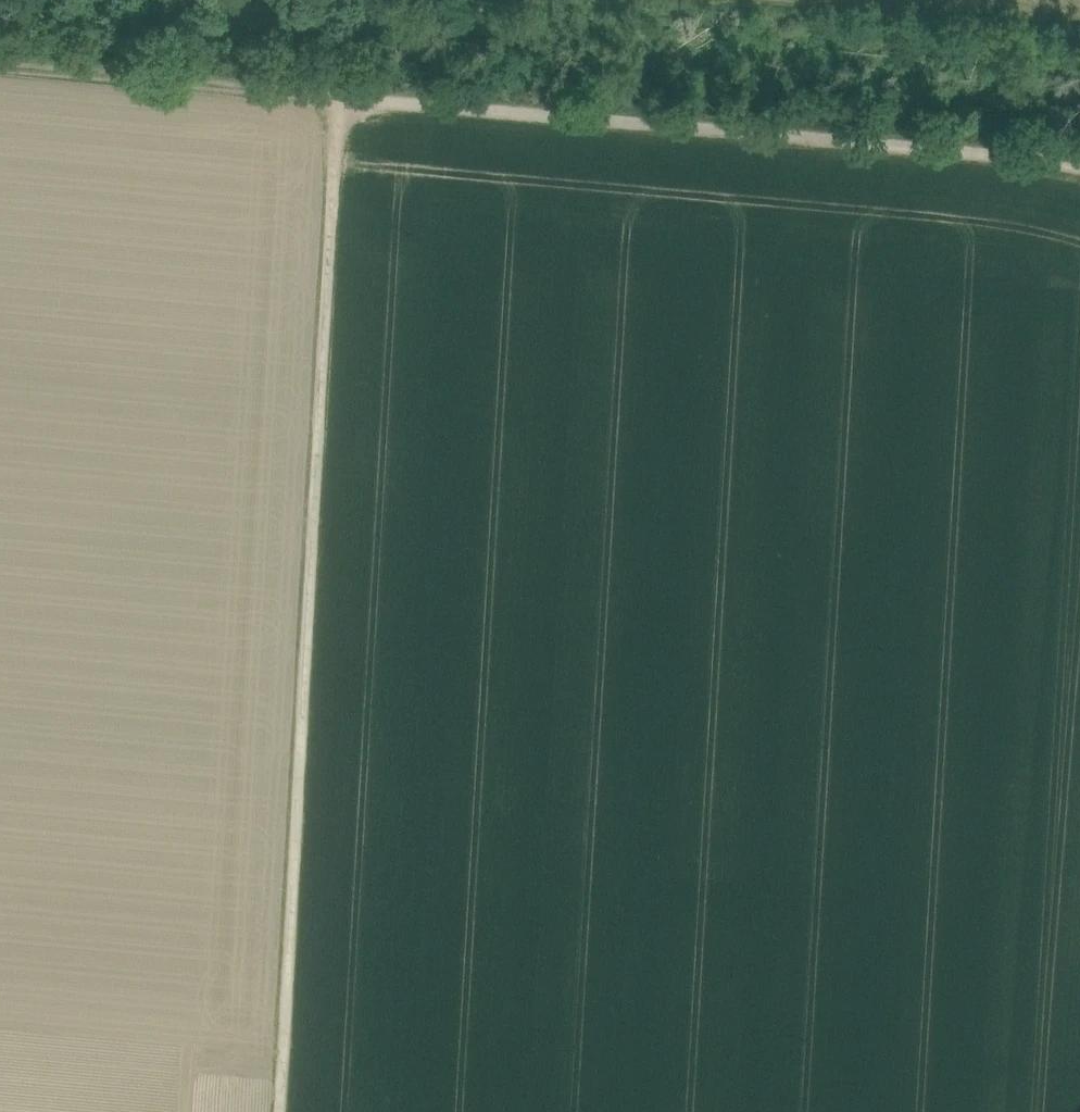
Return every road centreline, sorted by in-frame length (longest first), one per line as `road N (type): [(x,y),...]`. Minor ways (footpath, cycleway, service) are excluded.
road 1 (track): [(1079,169),(0,65)]
road 2 (track): [(281,1111),(339,96)]

